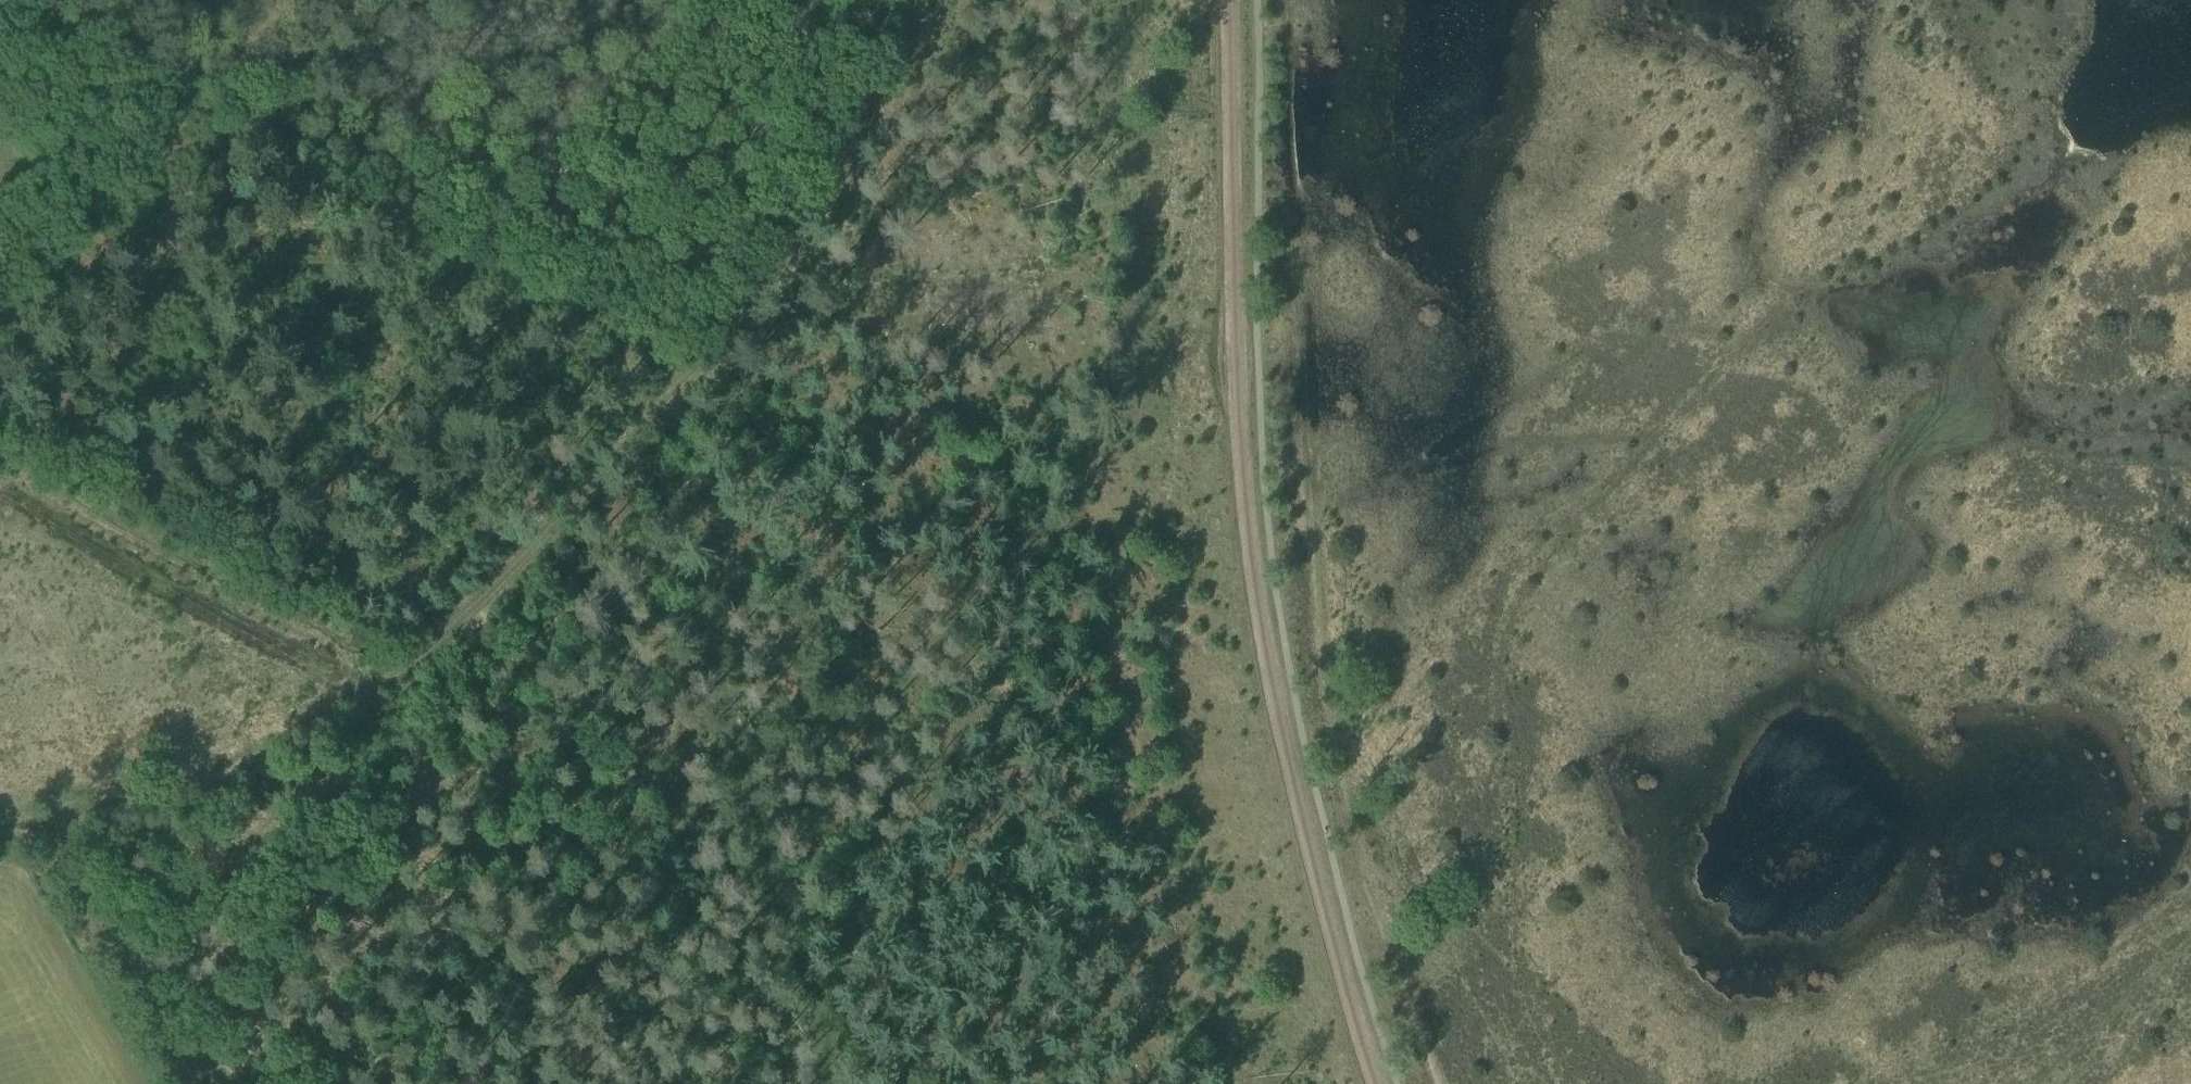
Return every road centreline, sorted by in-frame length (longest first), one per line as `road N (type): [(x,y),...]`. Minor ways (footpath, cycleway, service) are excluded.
road 1 (track): [(1234,0),(1239,293),(1263,599),(1308,874),(1371,1083)]
road 2 (track): [(911,0),(835,171),(707,366),(390,667)]
road 3 (track): [(180,1083),(44,829),(273,748),(390,667)]

